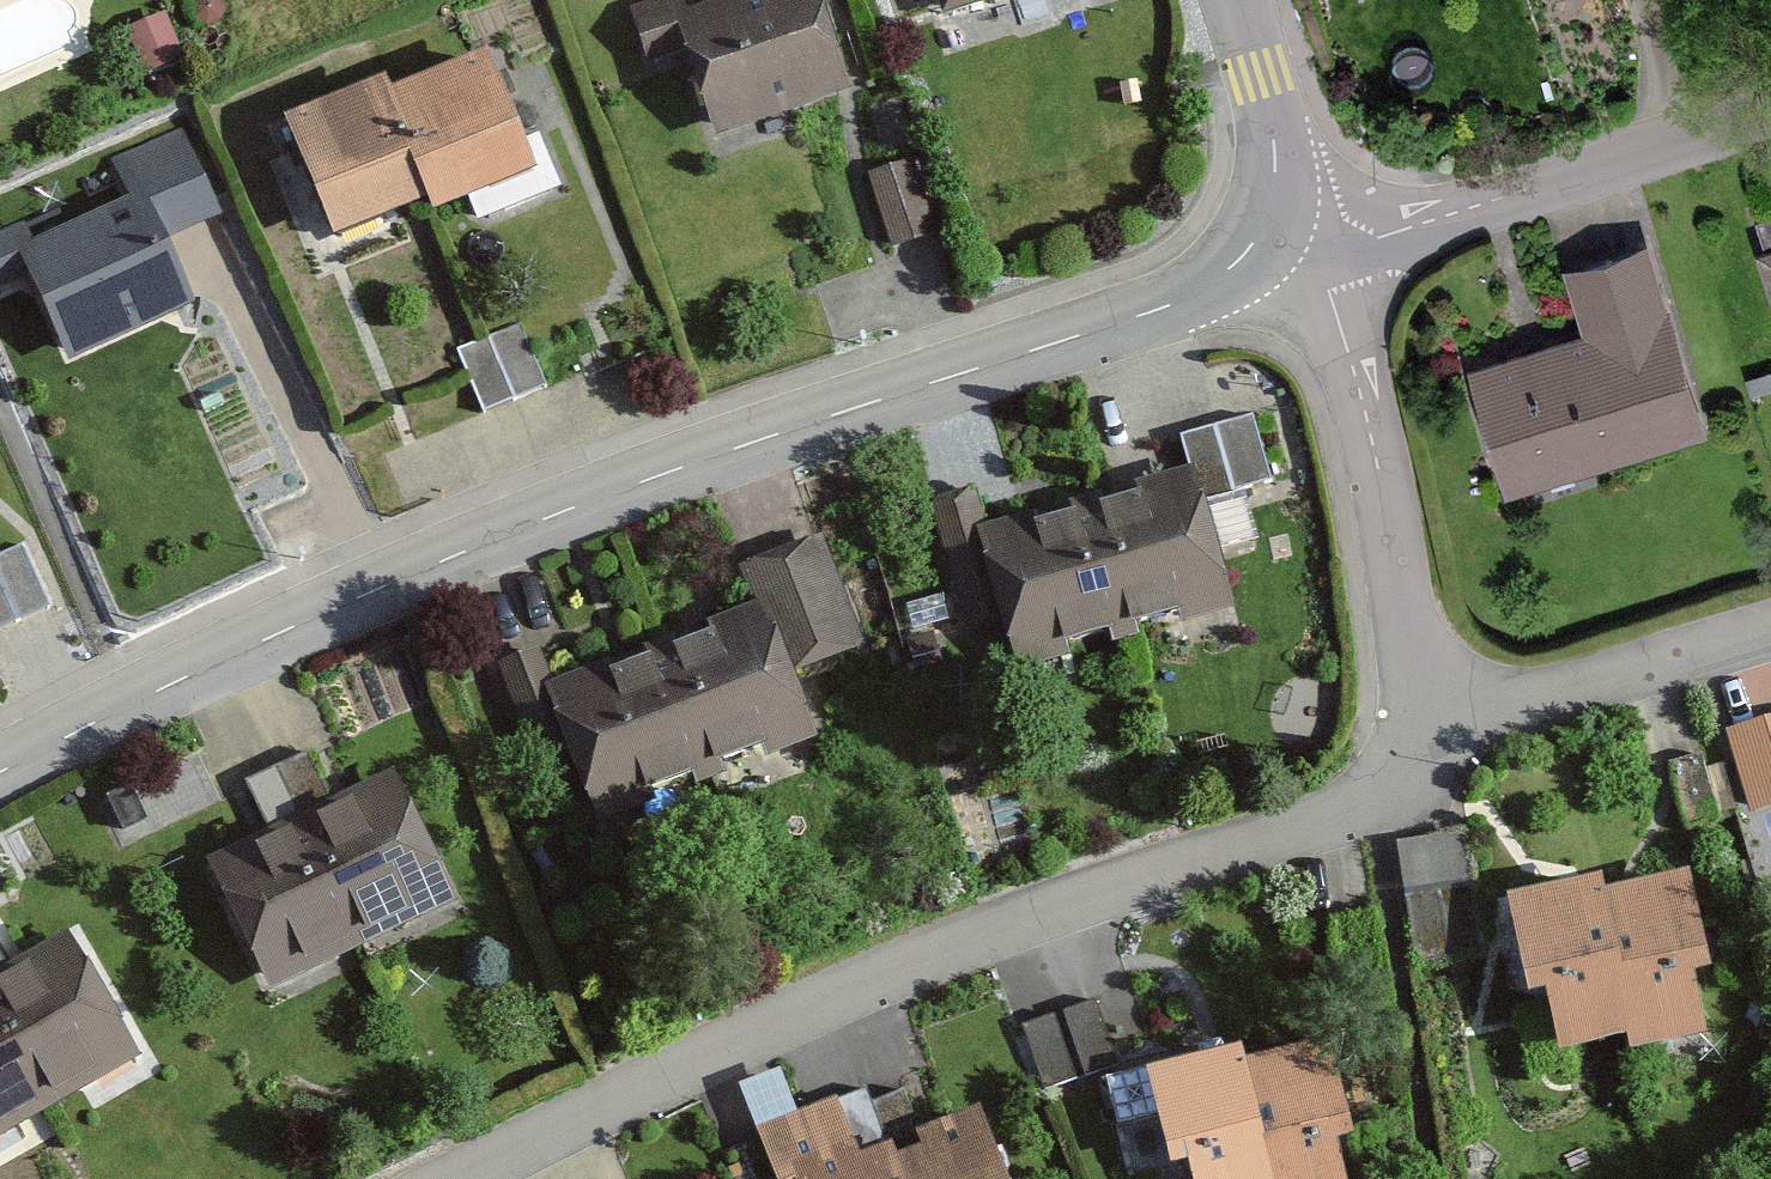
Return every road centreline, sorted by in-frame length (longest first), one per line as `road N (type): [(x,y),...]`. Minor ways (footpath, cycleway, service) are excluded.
road 1 (residential): [(1329,260),(782,434),(441,556),(235,645),(0,772)]
road 2 (residential): [(451,1178),(677,1069),(1452,765)]
road 3 (residential): [(1329,260),(1452,765)]
road 4 (residential): [(1770,115),(1329,260)]
road 5 (residential): [(1452,765),(1770,650)]
road 6 (residential): [(1246,0),(1329,260)]

